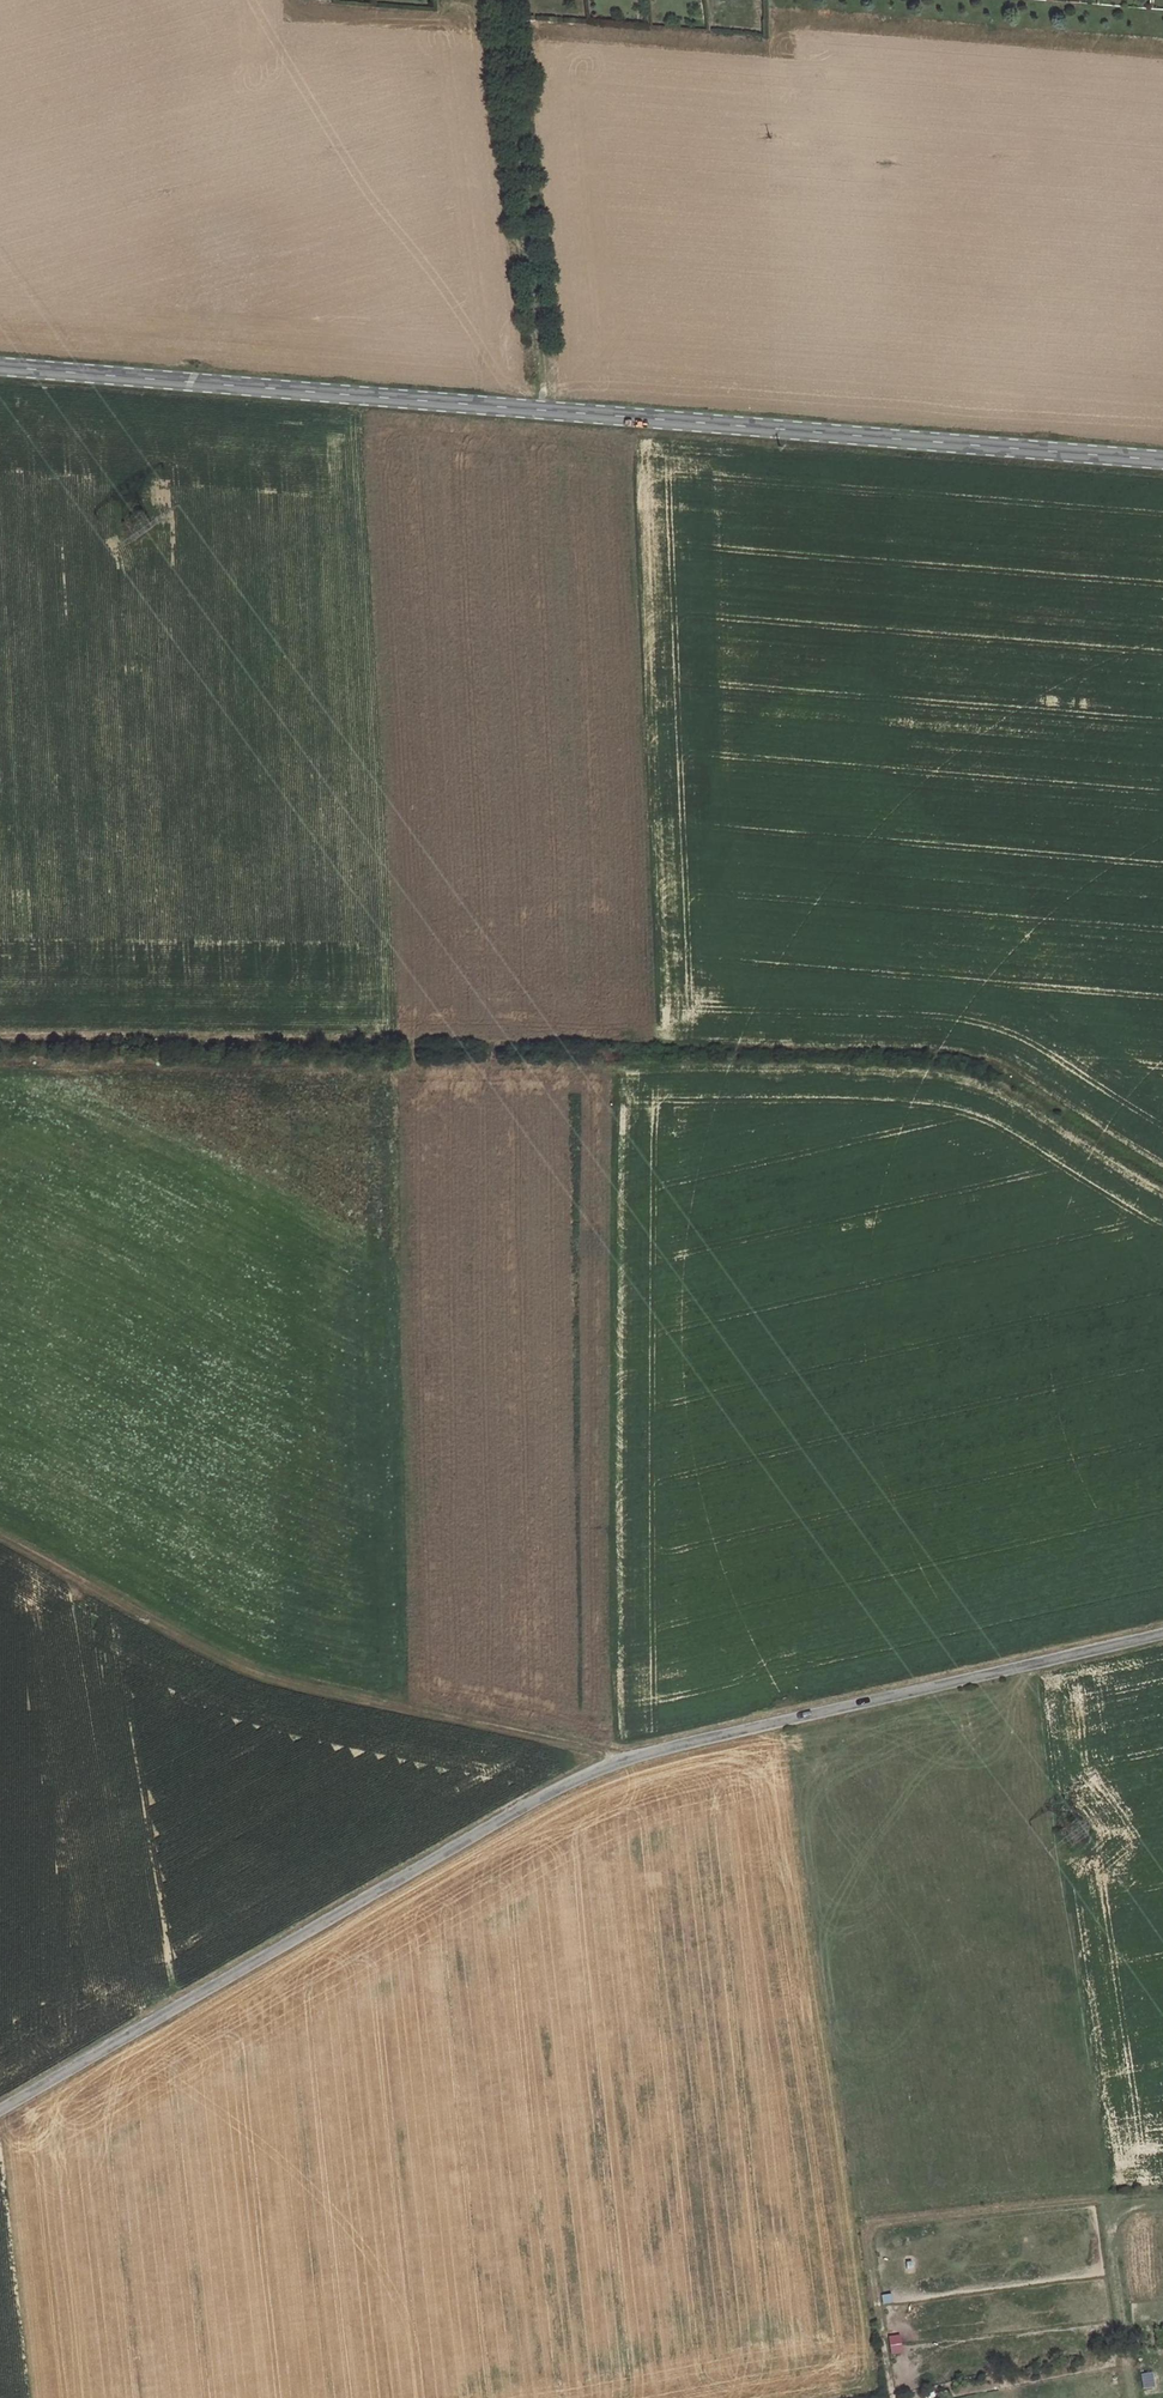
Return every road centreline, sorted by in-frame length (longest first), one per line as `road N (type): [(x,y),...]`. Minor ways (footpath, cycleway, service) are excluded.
road 1 (unclassified): [(1162,1634),(611,1761),(0,2112)]
road 2 (secondary): [(1162,462),(0,369)]
road 3 (track): [(0,1536),(249,1671),(592,1745),(611,1761)]

